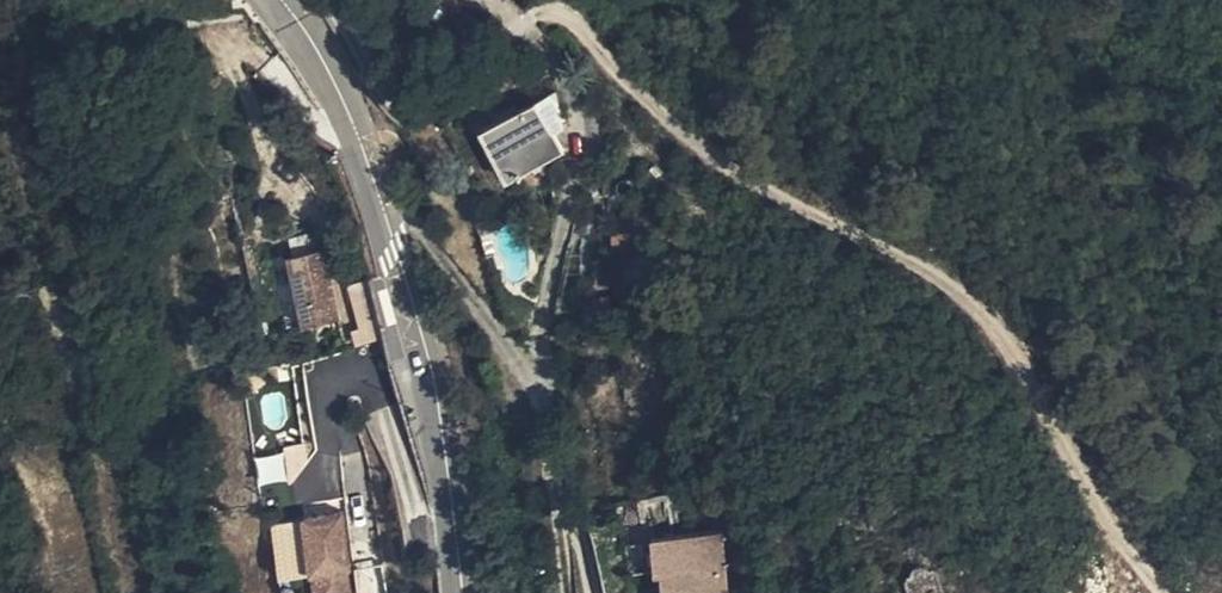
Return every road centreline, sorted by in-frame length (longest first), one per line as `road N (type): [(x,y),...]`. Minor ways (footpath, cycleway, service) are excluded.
road 1 (secondary): [(467,592),(428,343),(361,124),(333,65),(286,0)]

